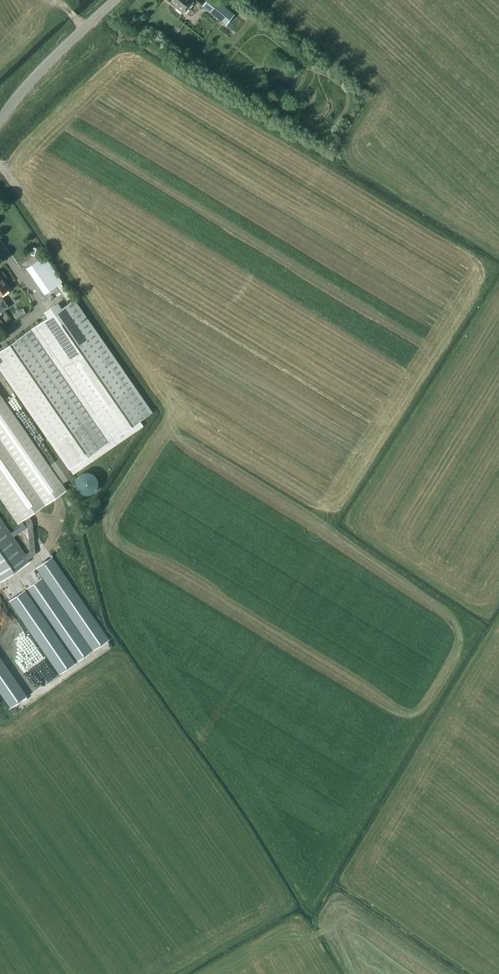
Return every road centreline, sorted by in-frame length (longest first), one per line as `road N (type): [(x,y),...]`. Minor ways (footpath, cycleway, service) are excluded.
road 1 (unclassified): [(0,121),(115,0)]

